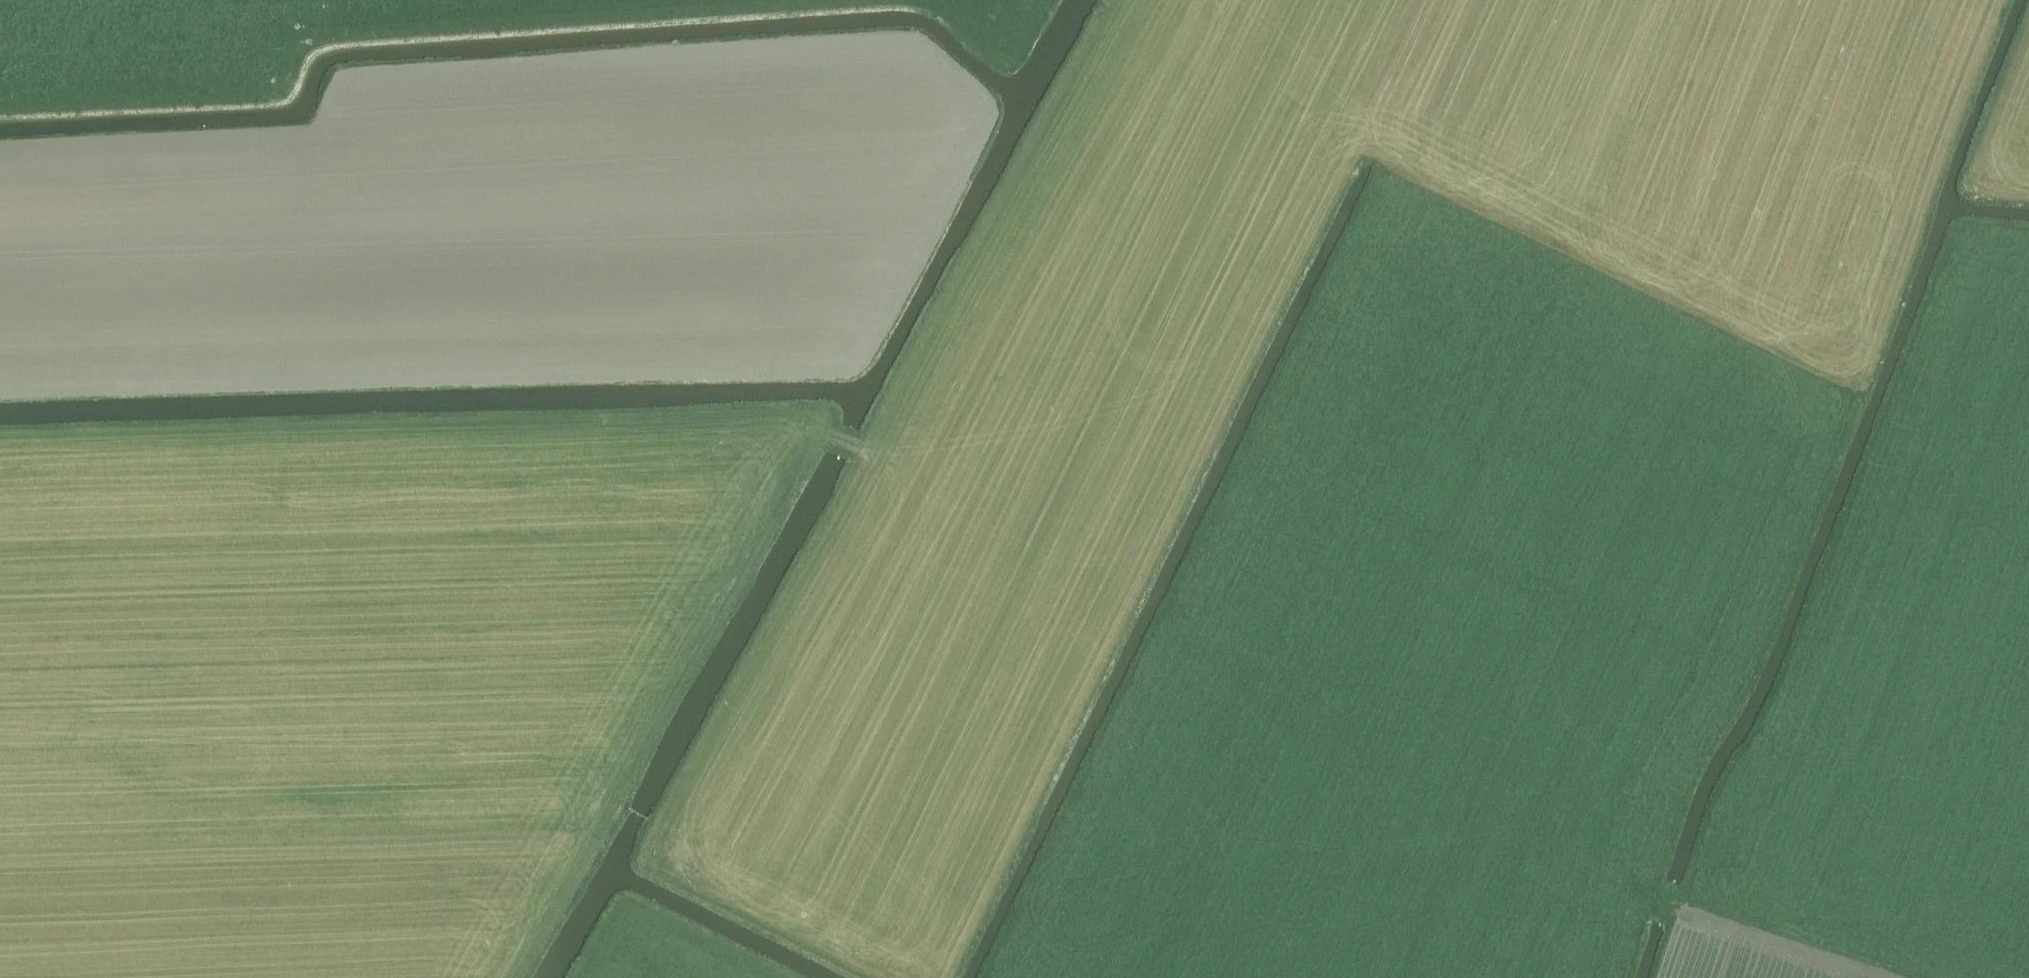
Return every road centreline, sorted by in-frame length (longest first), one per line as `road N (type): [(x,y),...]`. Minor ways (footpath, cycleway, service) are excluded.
road 1 (track): [(1642,897),(1890,977)]

